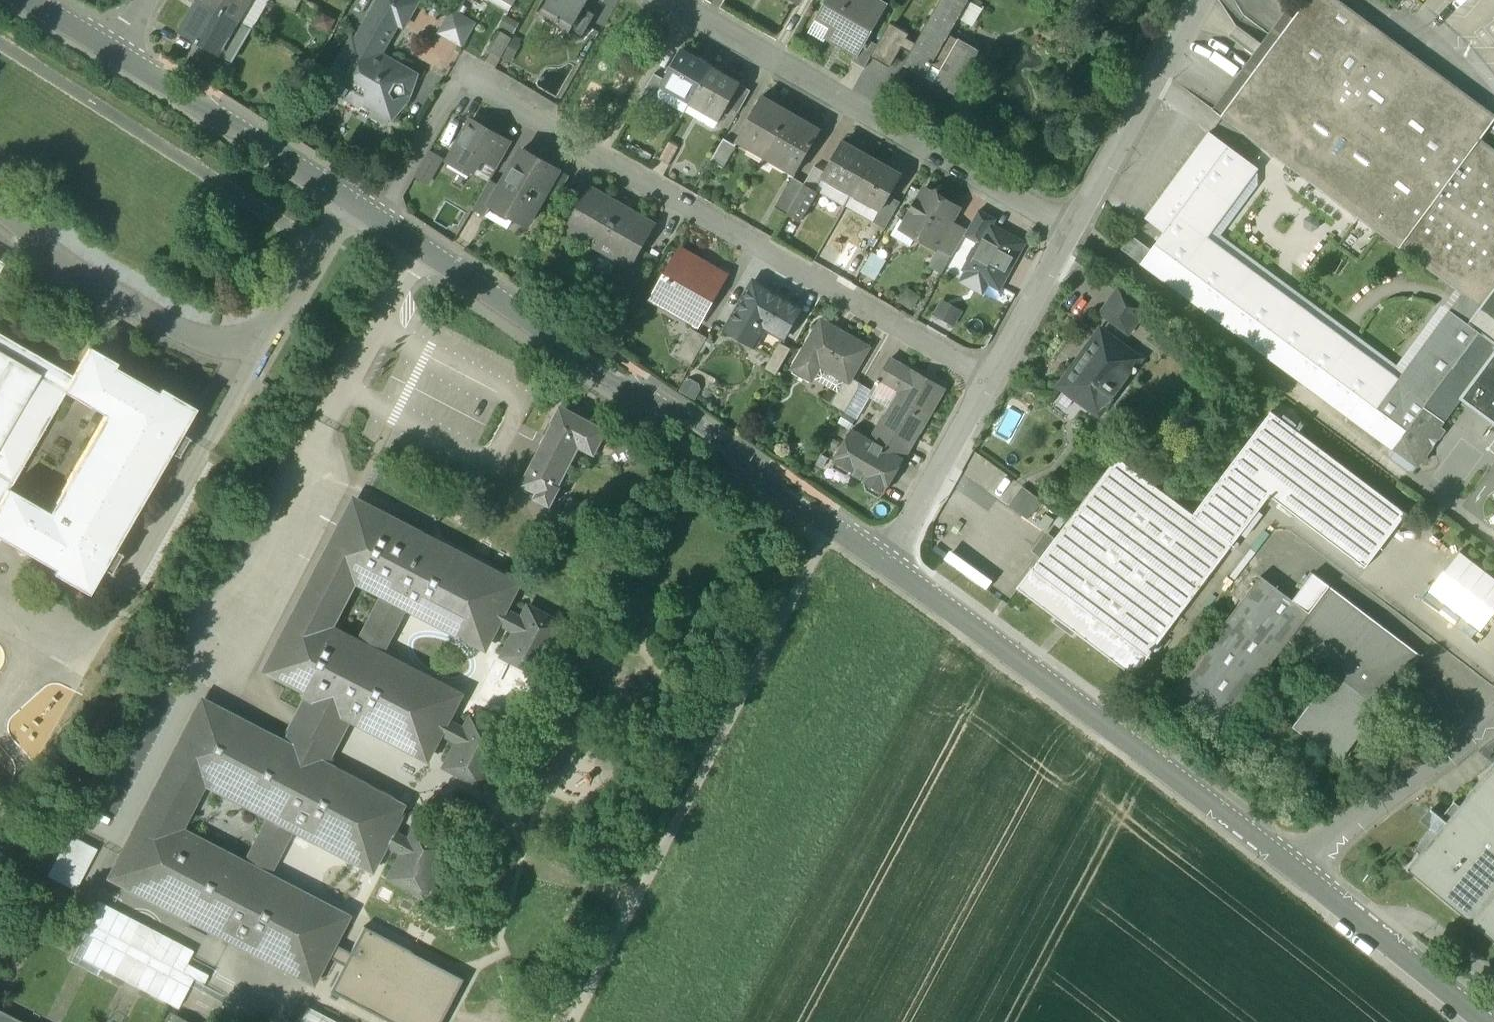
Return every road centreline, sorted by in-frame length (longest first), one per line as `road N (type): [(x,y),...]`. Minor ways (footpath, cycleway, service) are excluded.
road 1 (residential): [(990,379),(460,77),(377,219)]
road 2 (unclassified): [(890,568),(377,219)]
road 3 (track): [(574,1021),(829,527)]
road 4 (unclassified): [(1297,870),(1099,714),(890,568)]
road 5 (residential): [(663,0),(1071,234)]
road 6 (unclassified): [(377,219),(270,142),(174,94),(117,50)]
road 7 (residential): [(1071,234),(1201,0)]
road 8 (unclassified): [(1297,870),(1493,715)]
road 9 (unclassified): [(1485,1021),(1297,870)]
road 10 (residential): [(890,568),(990,379)]
road 11 (residential): [(990,379),(1071,234)]

